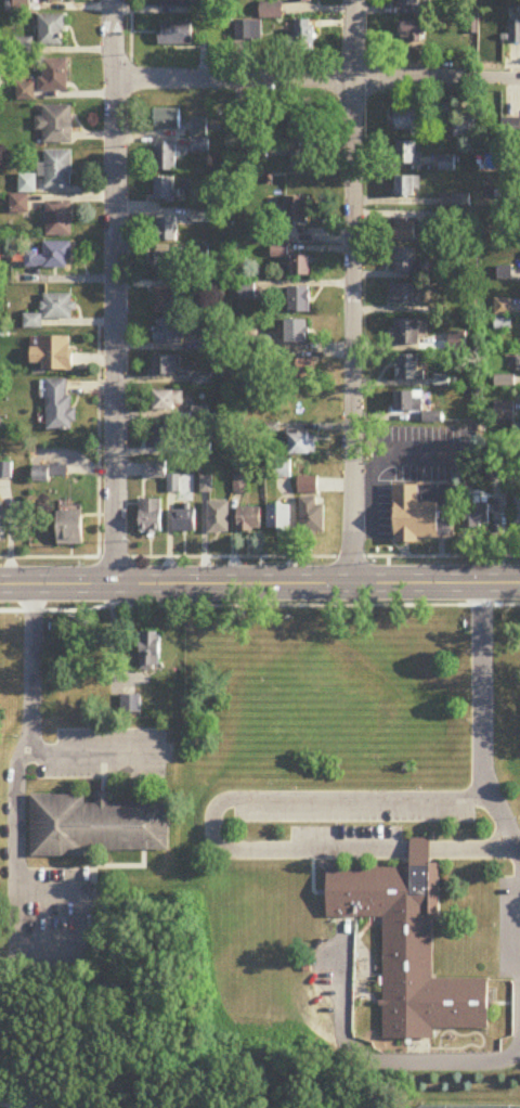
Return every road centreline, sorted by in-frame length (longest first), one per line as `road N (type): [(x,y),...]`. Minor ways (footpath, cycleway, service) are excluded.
road 1 (residential): [(353,585),(352,0)]
road 2 (residential): [(114,584),(111,0)]
road 3 (secondary): [(519,586),(0,584)]
road 4 (residential): [(114,82),(519,80)]

